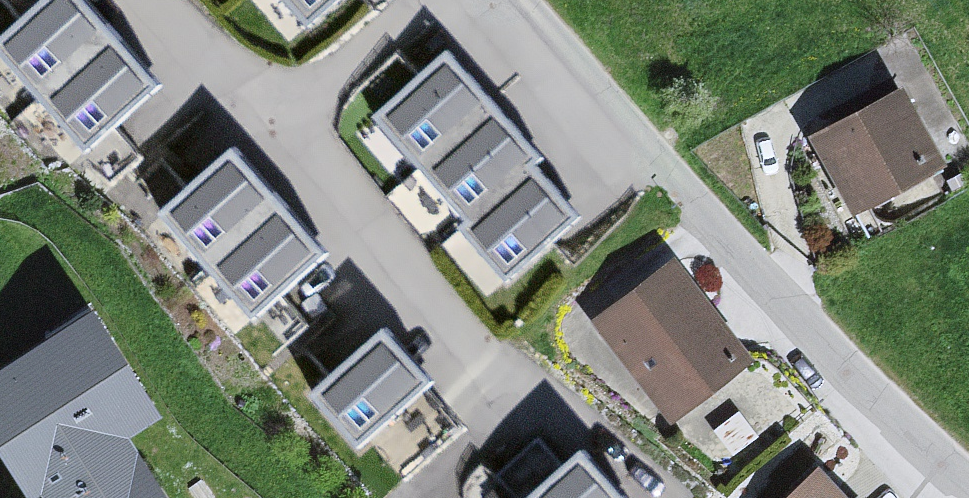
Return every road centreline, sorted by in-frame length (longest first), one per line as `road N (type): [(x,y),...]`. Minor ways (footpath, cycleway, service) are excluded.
road 1 (residential): [(514,0),(684,192),(893,410),(968,476)]

